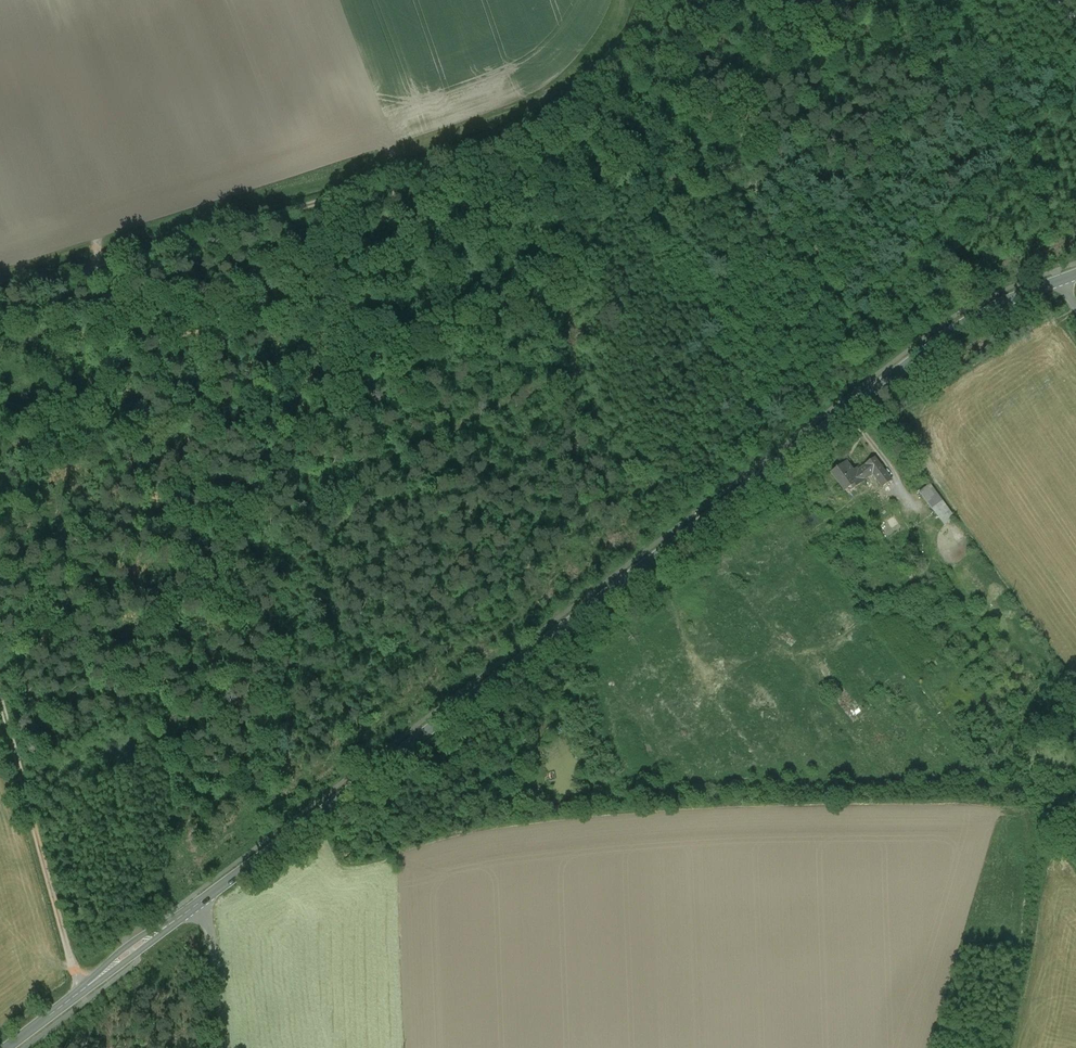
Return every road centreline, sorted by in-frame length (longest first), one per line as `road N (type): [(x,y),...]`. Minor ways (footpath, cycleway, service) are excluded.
road 1 (unclassified): [(206,896),(959,328),(1060,282)]
road 2 (track): [(652,0),(635,36),(538,127),(0,302)]
road 3 (track): [(0,698),(82,989)]
road 4 (unclassified): [(206,896),(223,1047)]
road 5 (unclassified): [(6,1047),(116,966)]

